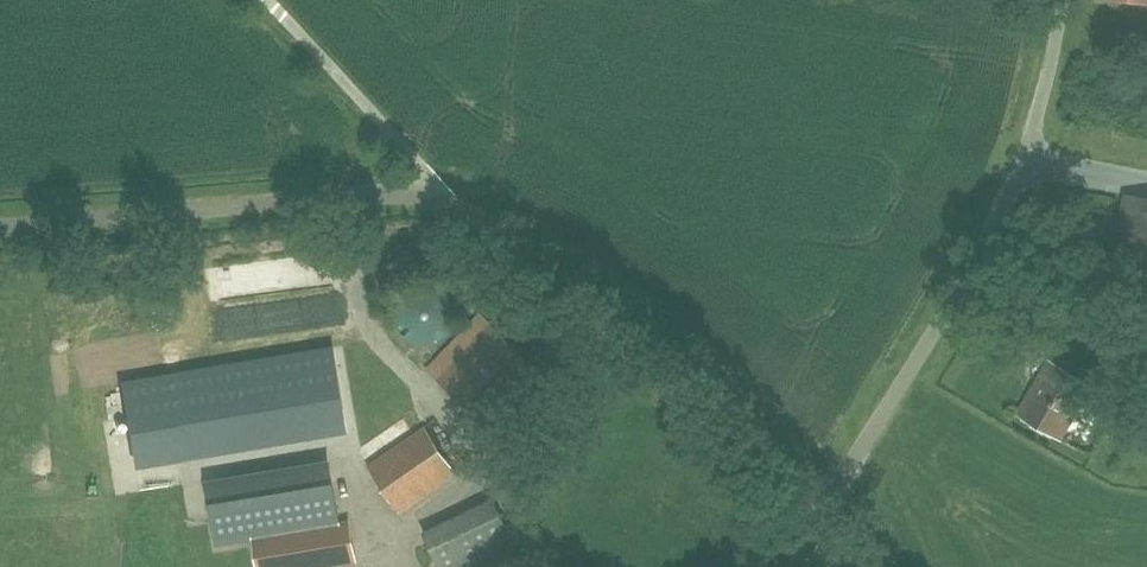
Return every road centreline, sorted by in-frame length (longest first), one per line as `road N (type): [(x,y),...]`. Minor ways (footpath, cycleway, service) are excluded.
road 1 (unclassified): [(0,227),(386,194),(436,199),(543,257),(704,384),(819,521)]
road 2 (unclassified): [(819,521),(968,275),(1026,158),(1060,0)]

